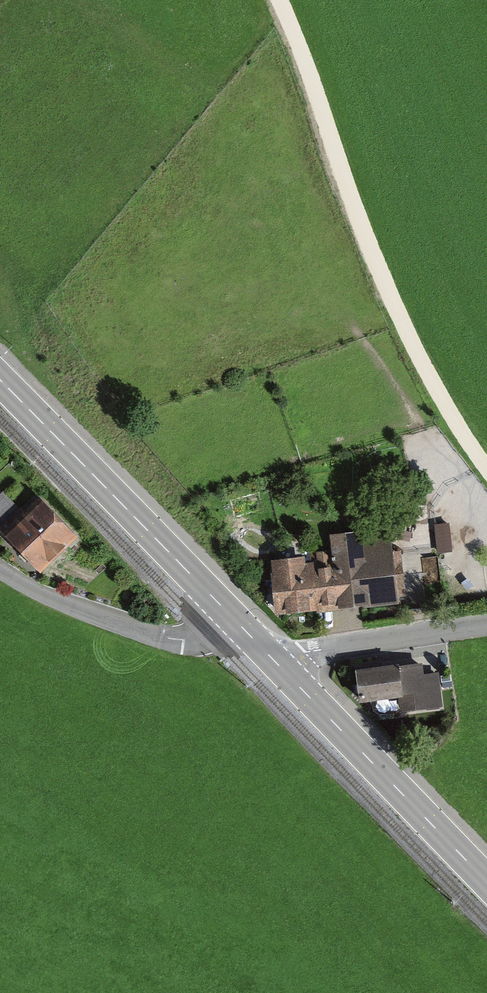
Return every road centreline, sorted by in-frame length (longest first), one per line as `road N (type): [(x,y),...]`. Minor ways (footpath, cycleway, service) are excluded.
road 1 (track): [(486,473),(407,331),(279,0)]
road 2 (primary): [(0,383),(236,623)]
road 3 (primary): [(279,666),(486,882)]
road 4 (unclassified): [(236,623),(169,640),(38,593),(0,570)]
road 5 (residential): [(486,624),(313,651),(279,666)]

